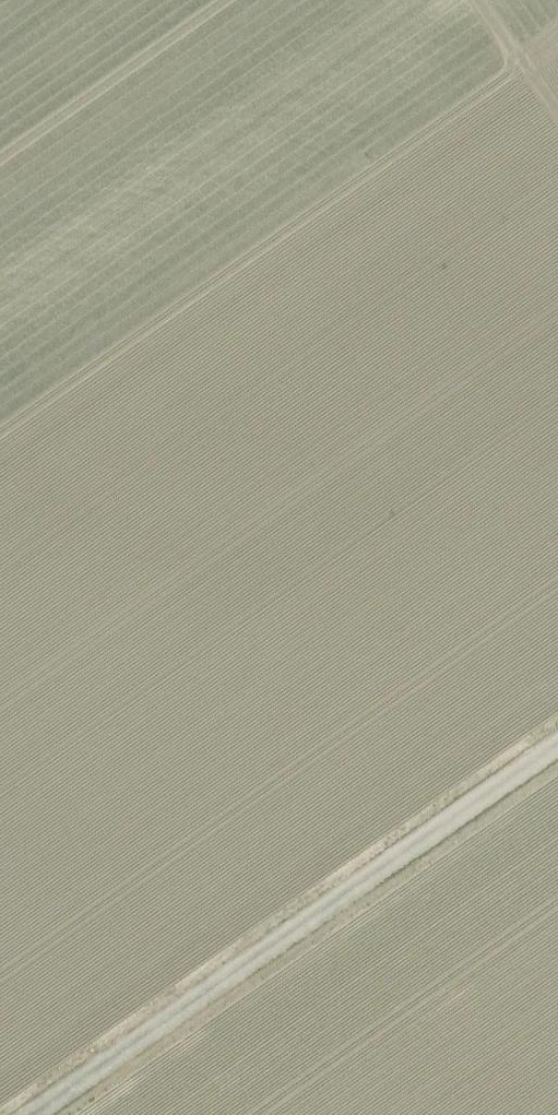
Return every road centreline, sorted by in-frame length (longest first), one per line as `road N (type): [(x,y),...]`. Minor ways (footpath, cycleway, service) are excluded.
road 1 (track): [(39,1114),(557,749)]

